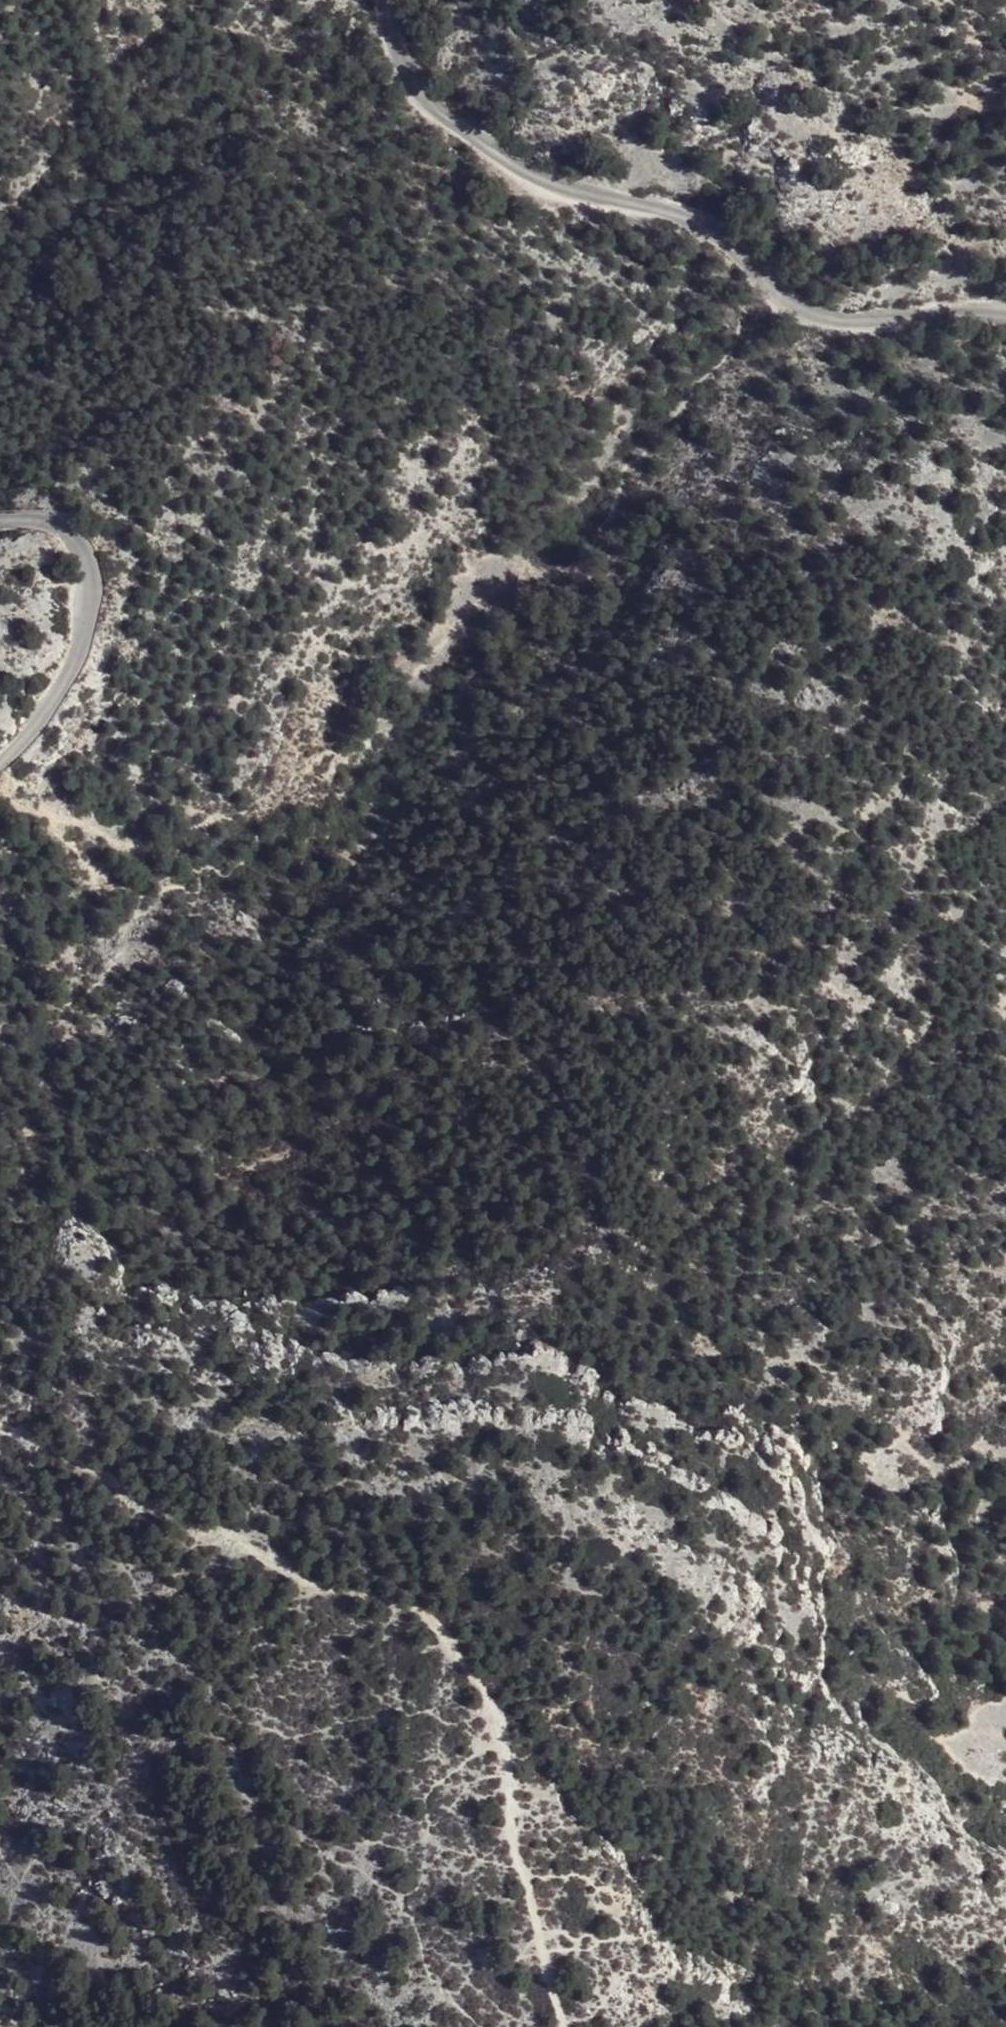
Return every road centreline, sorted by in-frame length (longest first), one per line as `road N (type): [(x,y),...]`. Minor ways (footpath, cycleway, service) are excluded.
road 1 (unclassified): [(1005,316),(826,318),(777,292),(710,227),(533,176),(418,93),(391,45),(383,0)]
road 2 (unclassified): [(0,520),(49,518),(70,527),(86,548),(92,582),(72,666),(29,733),(0,762)]

